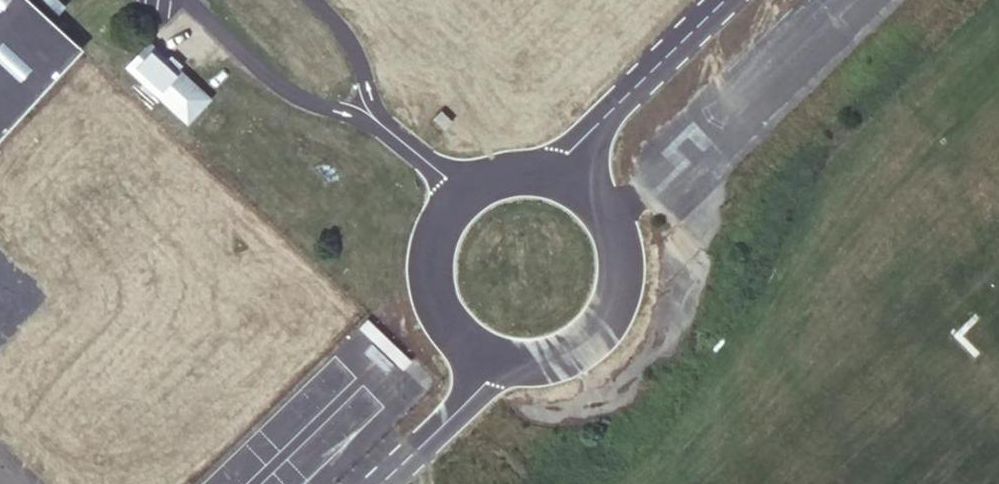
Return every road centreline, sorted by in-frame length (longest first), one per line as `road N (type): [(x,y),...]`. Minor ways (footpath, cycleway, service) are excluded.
road 1 (unclassified): [(447,198),(424,249),(433,305),(476,348),(541,356),(596,321),(617,260),(594,199),(549,171)]
road 2 (unclassified): [(726,0),(549,171)]
road 3 (unclassified): [(184,0),(297,99),(339,107)]
road 4 (unclassified): [(339,107),(379,130),(447,198)]
road 5 (unclassified): [(352,99),(361,78),(355,53),(307,0)]

